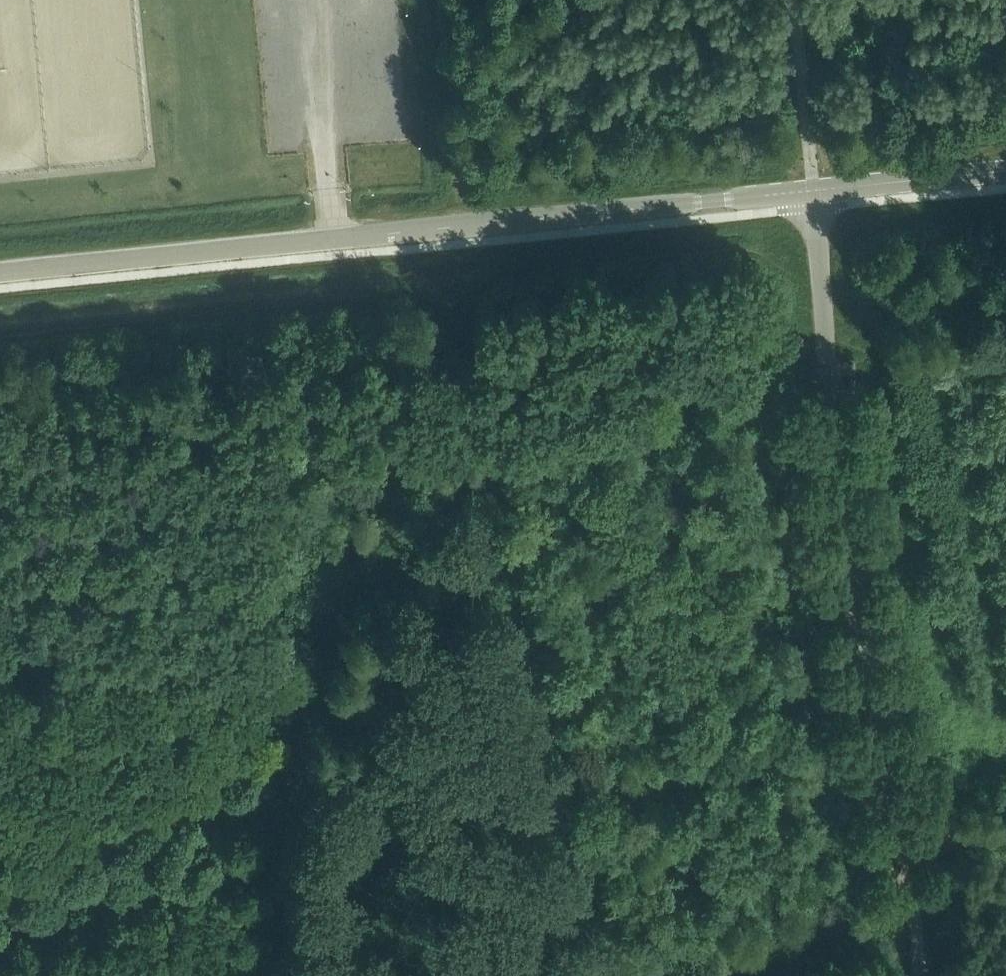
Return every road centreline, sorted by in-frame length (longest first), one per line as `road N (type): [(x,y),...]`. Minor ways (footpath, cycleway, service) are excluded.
road 1 (unclassified): [(0,273),(1005,171)]

